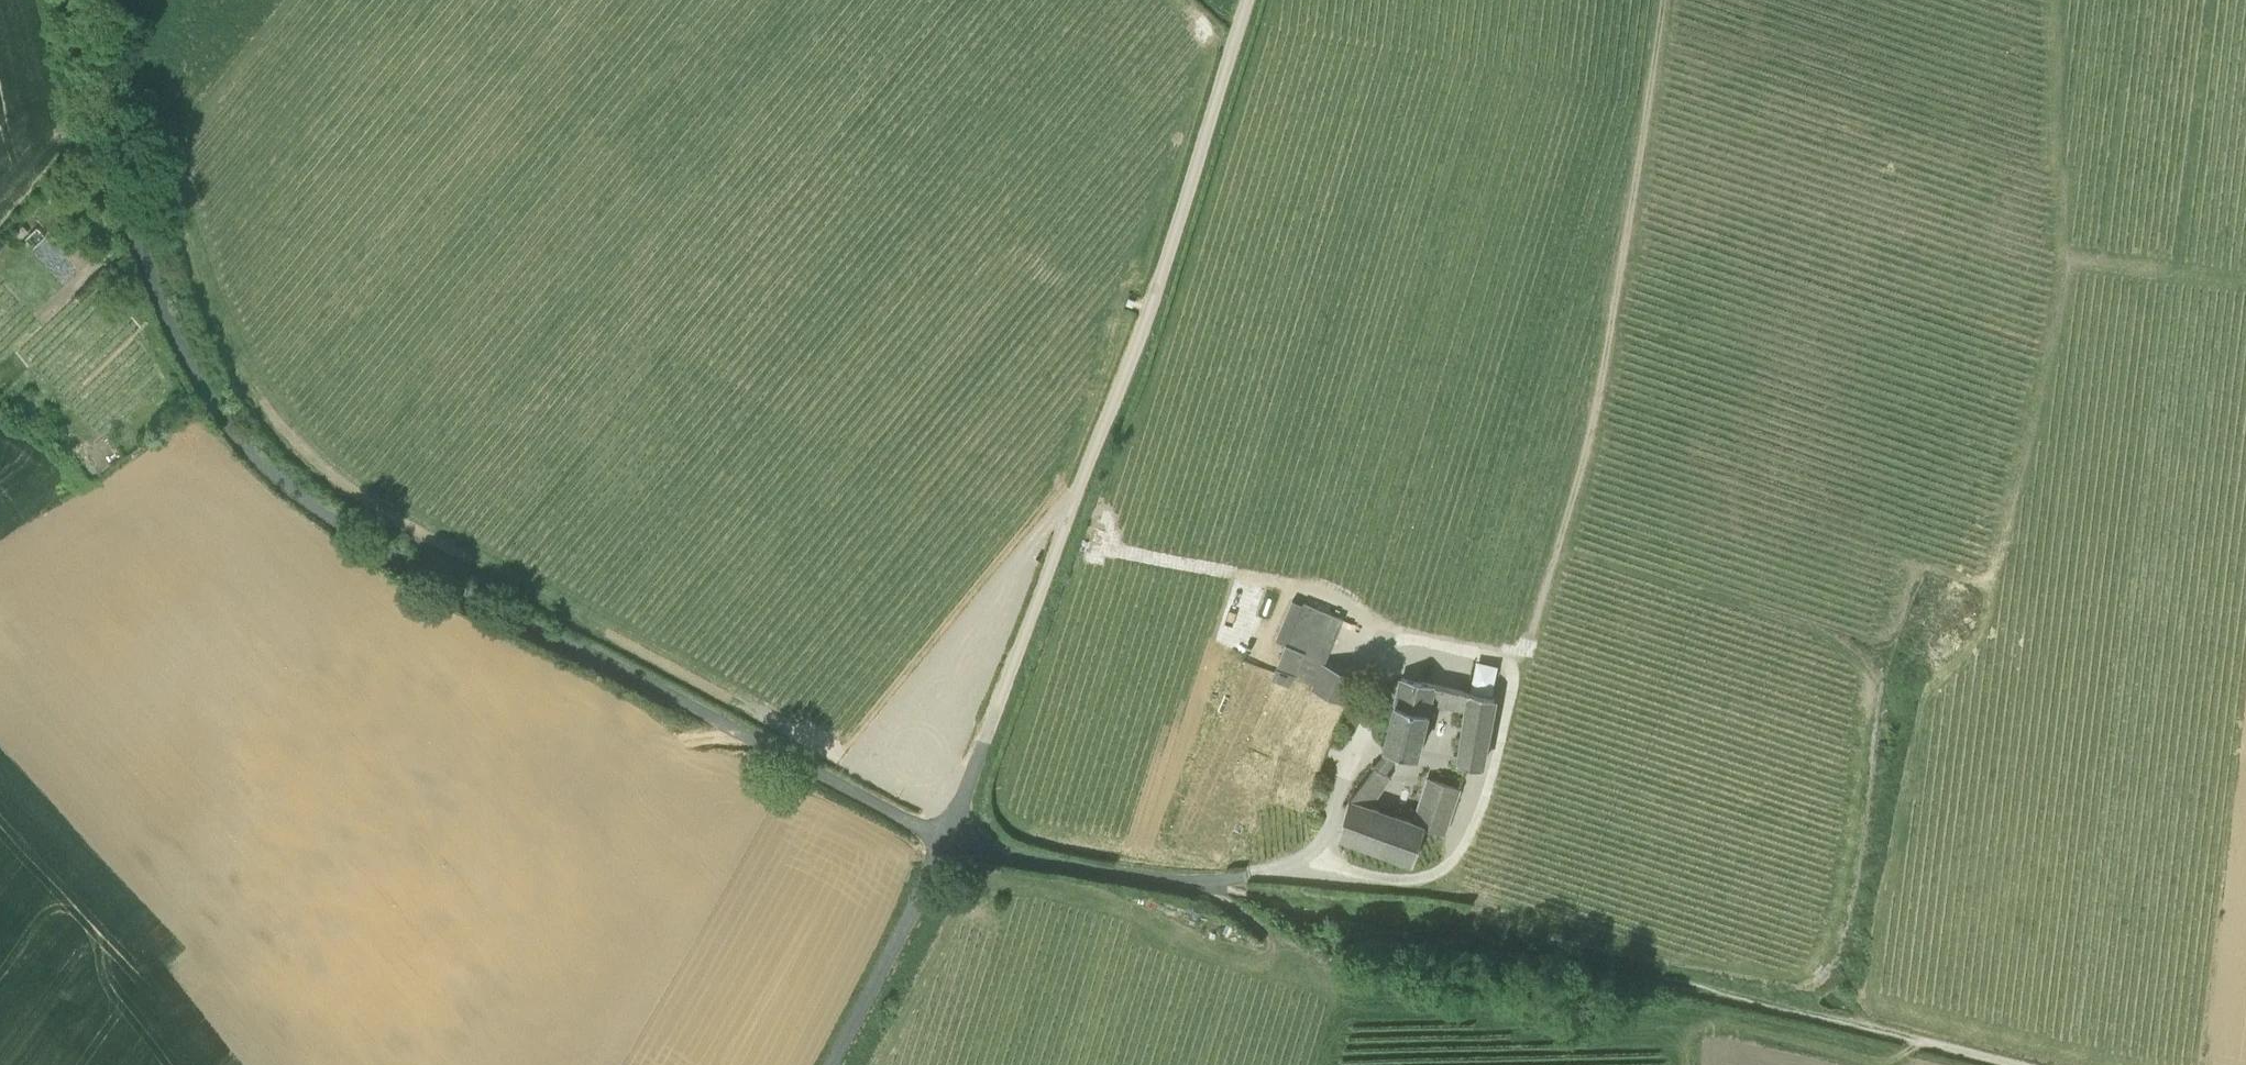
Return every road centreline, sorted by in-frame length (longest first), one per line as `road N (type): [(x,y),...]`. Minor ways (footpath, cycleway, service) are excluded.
road 1 (unclassified): [(947,836),(388,556),(286,488),(229,428),(156,295),(70,0)]
road 2 (unclassified): [(947,836),(1141,339),(1246,0)]
road 3 (track): [(1640,976),(1919,1040)]
road 4 (unclassified): [(1207,886),(947,836)]
road 5 (track): [(1919,1040),(1895,1058),(1709,1020),(1665,1028)]
road 6 (unclassified): [(831,1064),(947,836)]
road 7 (track): [(1207,886),(1314,975)]

